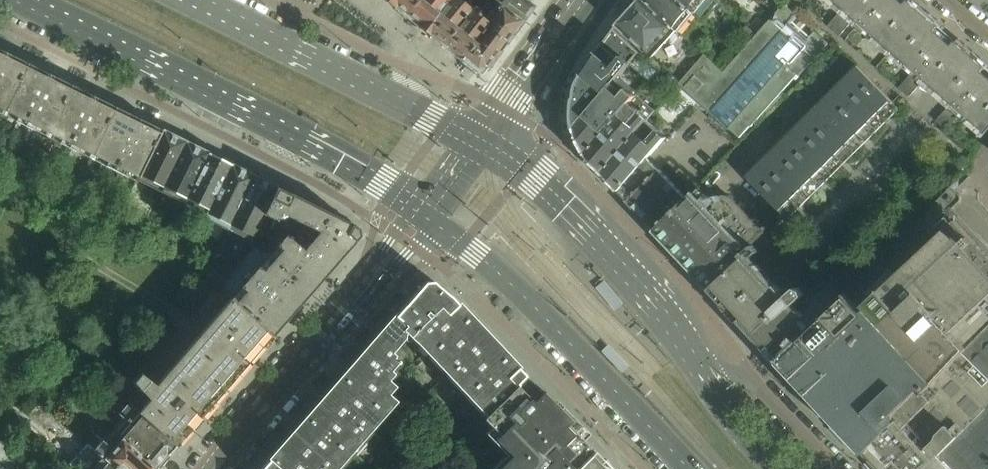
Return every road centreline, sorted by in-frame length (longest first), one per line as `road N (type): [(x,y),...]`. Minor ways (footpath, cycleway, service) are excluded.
road 1 (secondary): [(4,0),(410,207)]
road 2 (secondary): [(433,224),(511,283),(690,468)]
road 3 (secondary): [(708,381),(564,211),(478,143)]
road 4 (secondary): [(478,143),(189,0)]
road 5 (tertiary): [(218,468),(349,309)]
road 6 (tertiary): [(586,0),(478,143)]
road 7 (residential): [(837,468),(773,402),(708,381)]
road 8 (tertiary): [(349,309),(392,278),(433,224)]

